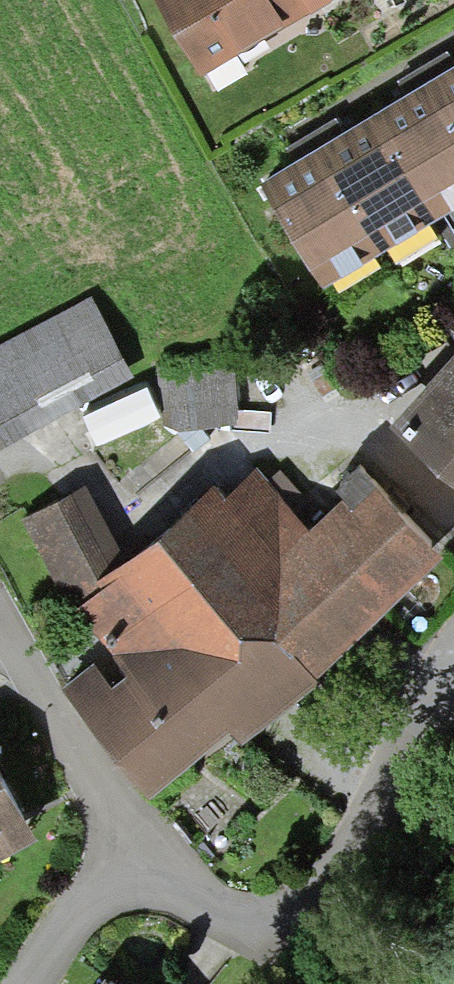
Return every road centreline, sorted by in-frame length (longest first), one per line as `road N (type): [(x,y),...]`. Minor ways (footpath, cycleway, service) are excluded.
road 1 (residential): [(125,850),(192,908),(274,911),(337,856),(435,670)]
road 2 (residential): [(125,850),(0,625)]
road 3 (residential): [(16,983),(71,903),(125,850)]

